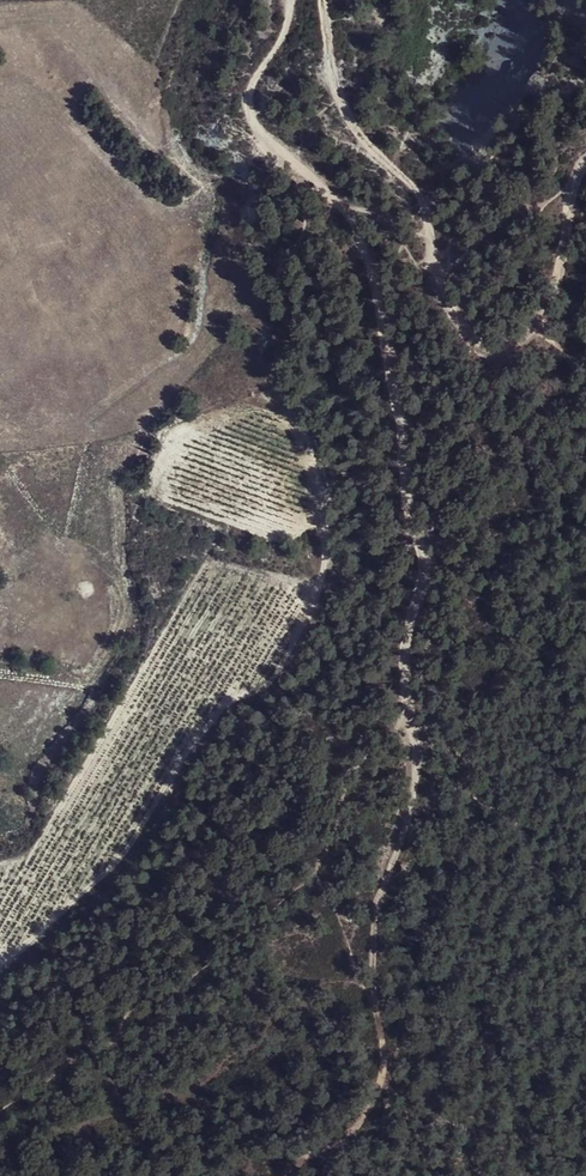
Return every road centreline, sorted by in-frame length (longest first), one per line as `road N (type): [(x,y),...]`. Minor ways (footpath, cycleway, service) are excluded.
road 1 (track): [(0,971),(122,859),(213,719),(271,687),(324,574),(323,510),(302,443),(287,420),(267,409),(246,407),(180,440),(159,488)]
road 2 (track): [(291,0),(291,30),(257,70),(248,102),(263,131),(350,207),(370,256),(397,357),(432,566),(414,660),(415,705)]
road 3 (track): [(585,158),(569,184),(537,331),(526,348),(479,349),(422,256),(426,208),(343,121),(322,0)]
road 4 (track): [(415,705),(417,788),(402,843),(369,910),(380,940),(377,1000),(386,1071),(343,1141),(307,1152),(276,1175)]

